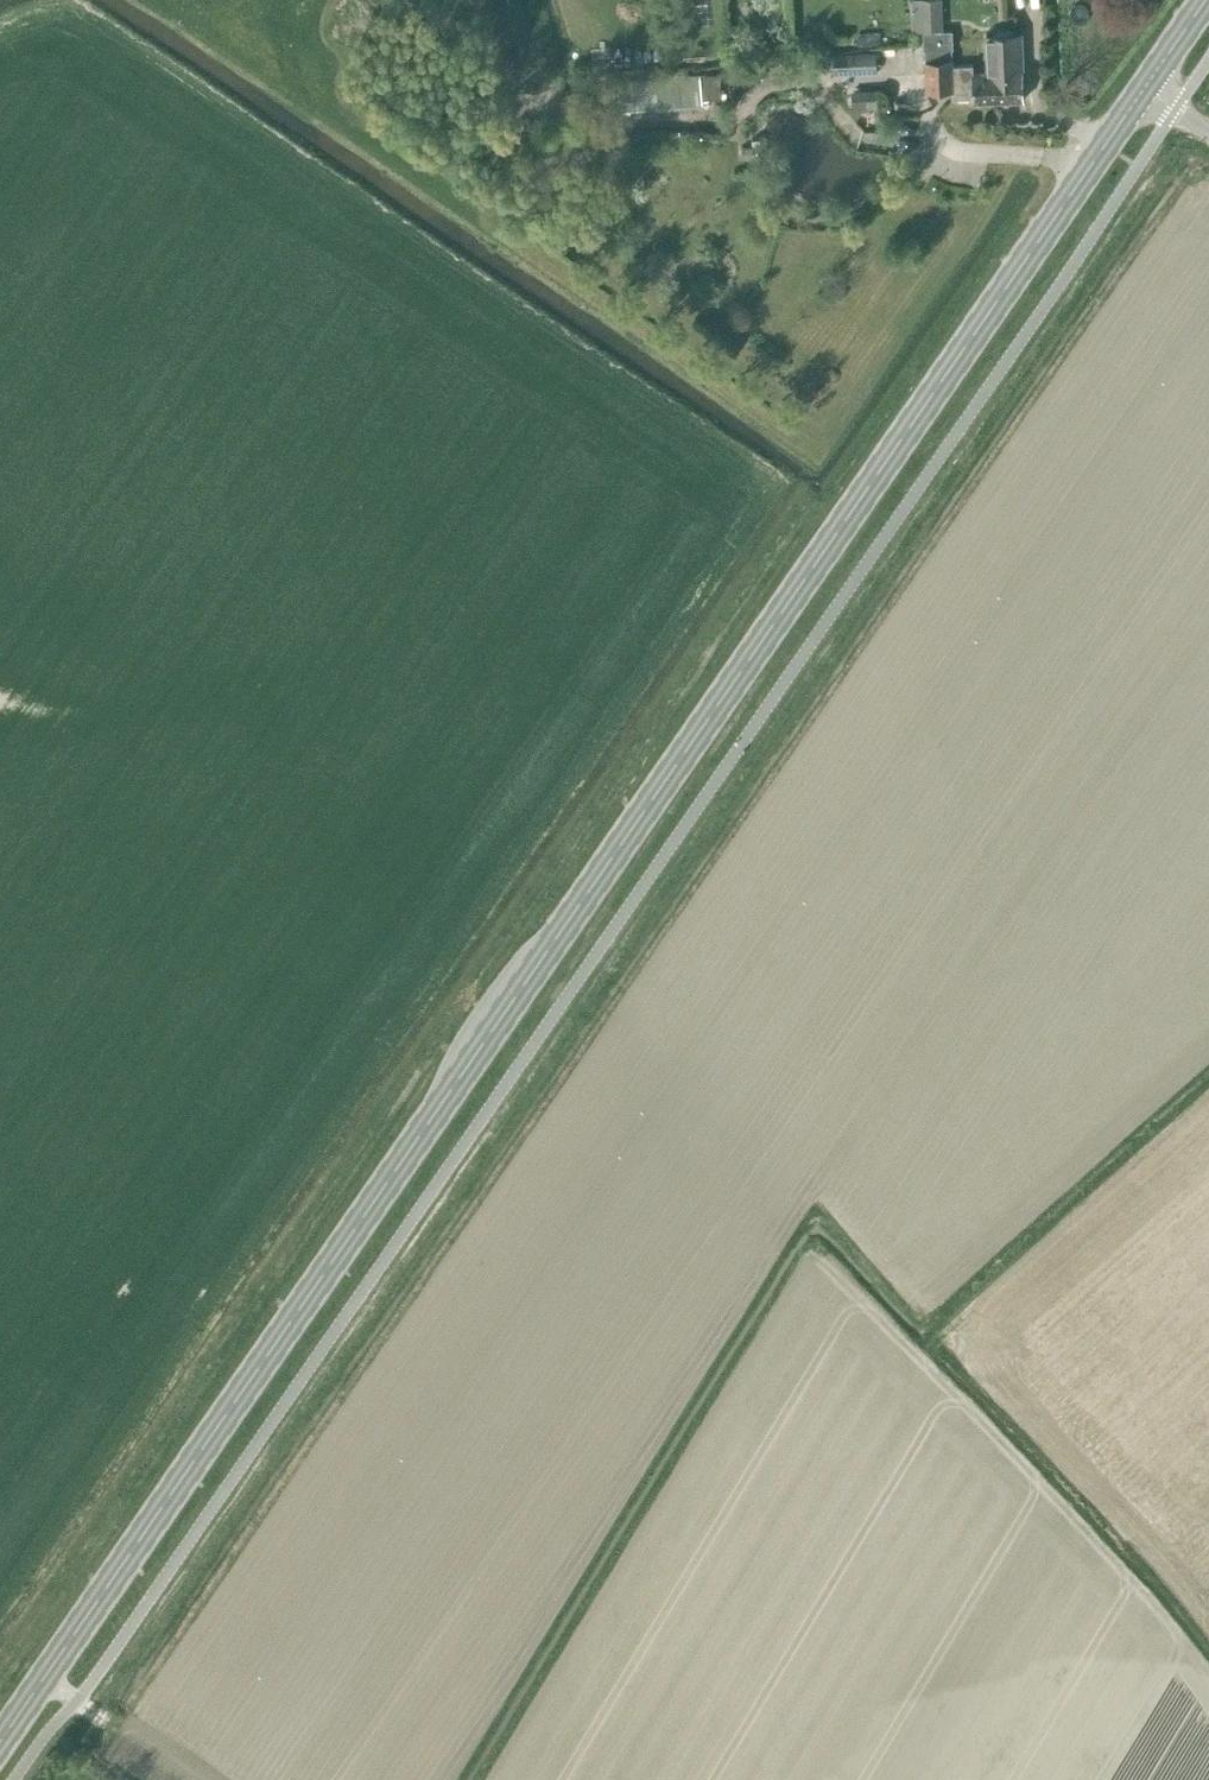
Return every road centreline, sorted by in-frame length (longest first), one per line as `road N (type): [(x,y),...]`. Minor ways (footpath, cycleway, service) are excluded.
road 1 (primary): [(0,1740),(1144,87)]

